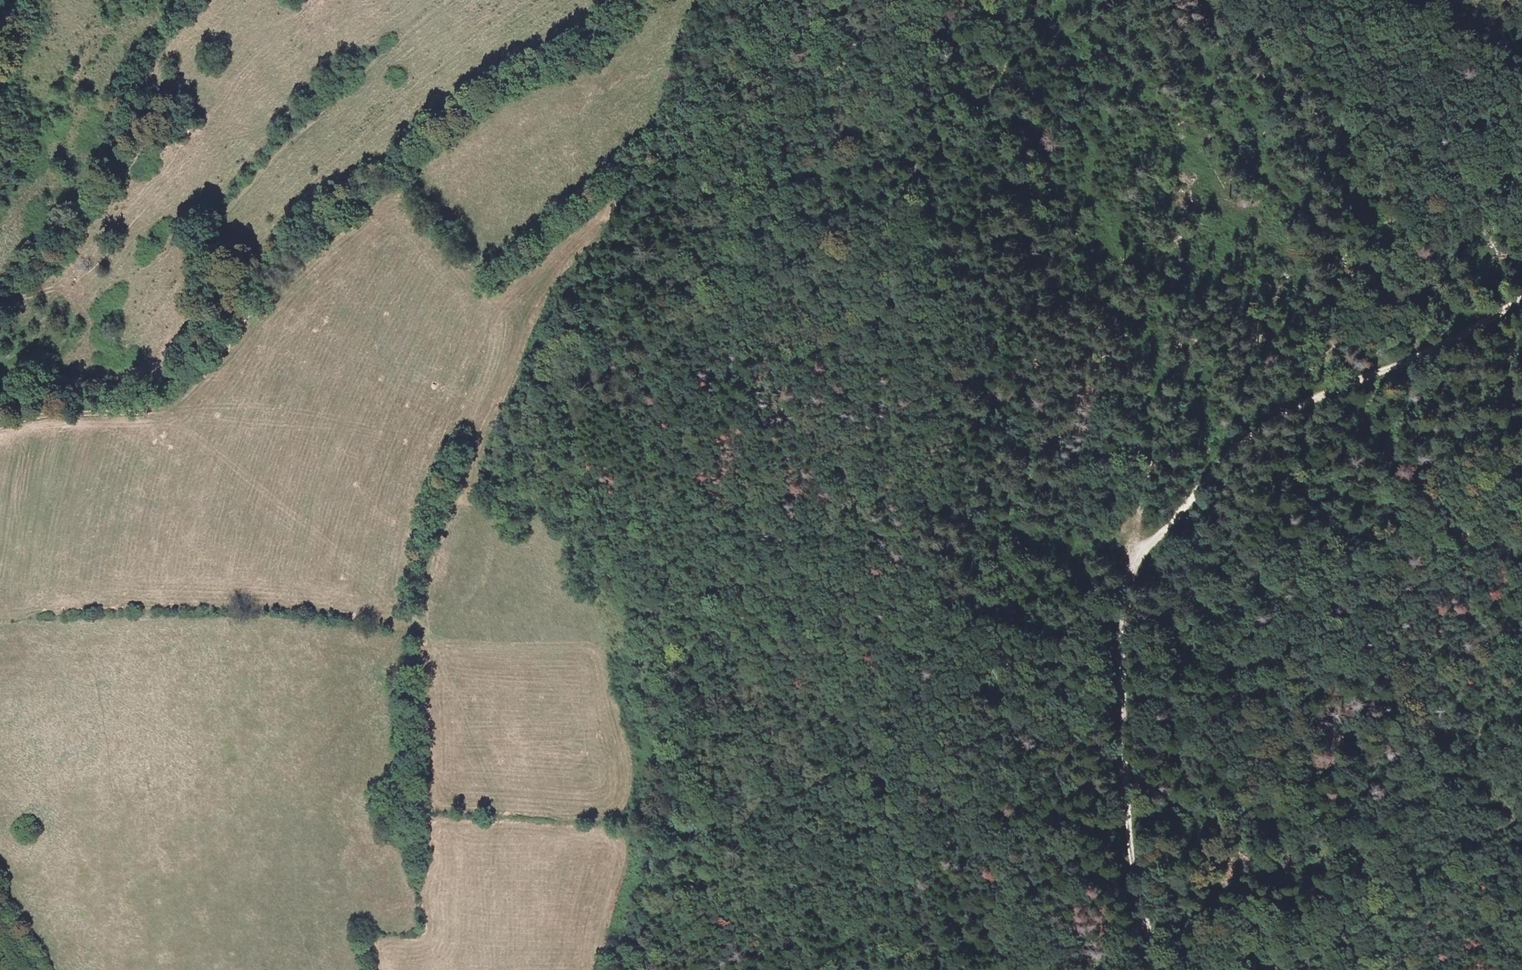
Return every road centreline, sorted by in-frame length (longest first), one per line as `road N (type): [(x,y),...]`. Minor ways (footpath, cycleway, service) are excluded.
road 1 (track): [(1170,969),(1139,892),(1124,761),(1127,620),(1141,559),(1168,501),(1222,452),(1290,412),(1486,324),(1521,295)]
road 2 (track): [(645,0),(582,55),(462,117),(312,238),(184,369),(143,391),(56,397),(0,414)]
road 3 (track): [(0,300),(100,175)]

